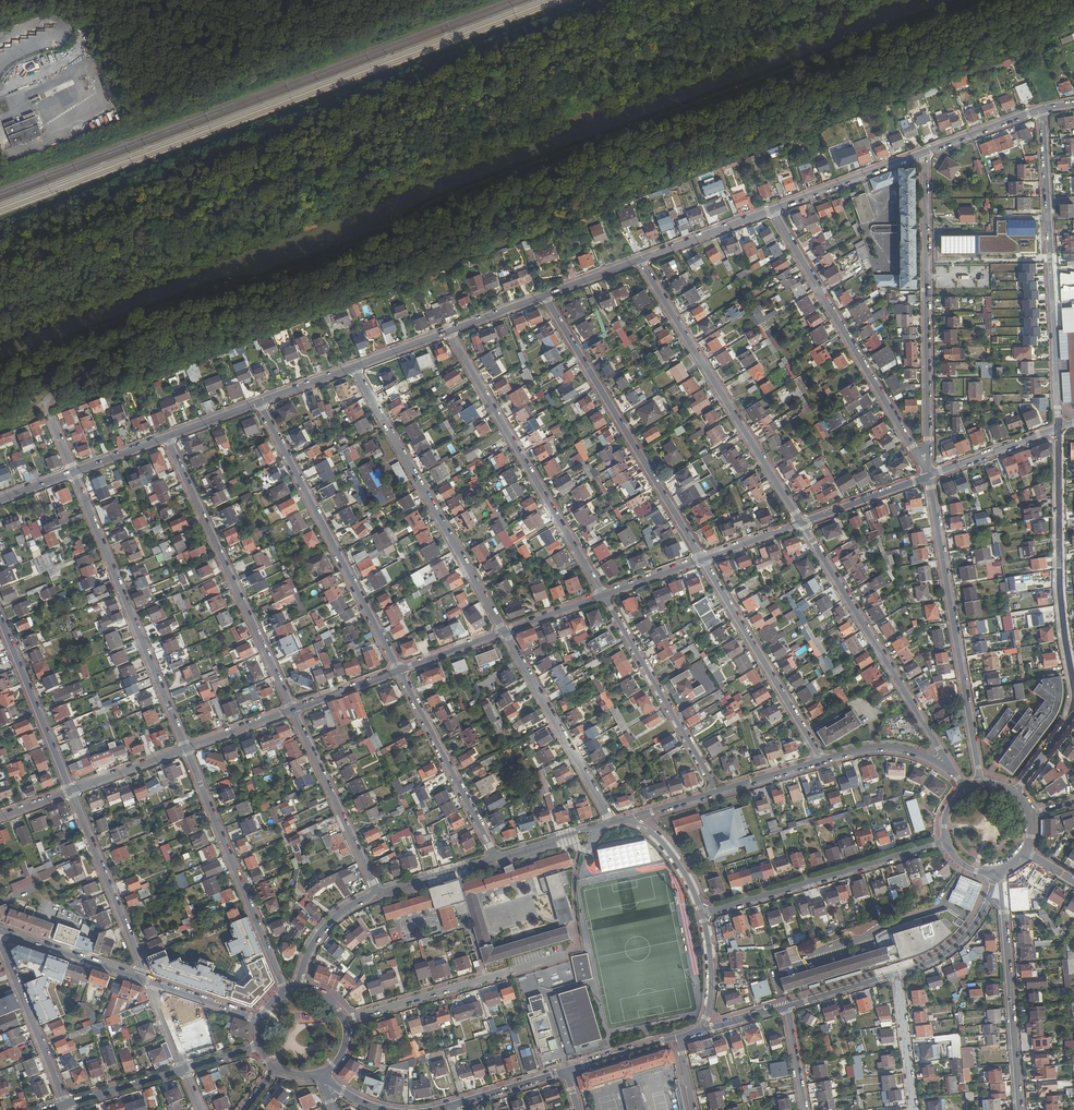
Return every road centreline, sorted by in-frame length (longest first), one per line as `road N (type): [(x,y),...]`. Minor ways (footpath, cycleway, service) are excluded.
road 1 (residential): [(929,475),(924,153)]
road 2 (residential): [(1058,428),(1042,110)]
road 3 (residential): [(929,475),(980,785)]
road 4 (residential): [(544,296),(703,559)]
road 5 (residential): [(801,523),(641,261)]
road 6 (residential): [(773,211),(929,475)]
road 7 (residential): [(450,332),(603,596)]
road 8 (residential): [(354,368),(504,632)]
road 9 (residential): [(166,437),(293,710)]
road 10 (residential): [(260,404),(399,670)]
road 11 (residential): [(73,472),(186,748)]
road 12 (residential): [(953,771),(801,523)]
road 13 (residential): [(186,748),(286,993)]
road 14 (residential): [(1058,428),(1059,587),(1073,688)]
road 15 (residential): [(946,842),(702,914)]
road 16 (residential): [(1001,872),(1020,1109)]
road 17 (residential): [(703,559),(822,760)]
road 18 (residential): [(344,1021),(562,955)]
road 19 (residential): [(603,596),(715,793)]
road 20 (residential): [(504,632),(612,822)]
road 21 (residential): [(399,670),(496,858)]
road 22 (residential): [(149,981),(70,792)]
road 23 (residential): [(293,710),(379,895)]
road 24 (residential): [(70,792),(0,618)]
road 25 (residential): [(66,1104),(0,942)]
road 26 (residential): [(924,153),(773,211)]
road 27 (residential): [(0,931),(149,981)]
road 28 (residential): [(897,973),(944,954),(966,935),(996,873)]
road 29 (residential): [(773,211),(641,261)]
road 30 (residential): [(929,475),(1058,428)]
road 31 (residential): [(914,1109),(897,973)]
road 32 (residential): [(801,523),(929,475)]
road 33 (residential): [(953,771),(889,749),(822,760)]
road 34 (residential): [(379,895),(348,908),(316,939),(297,990)]
road 35 (residential): [(1042,110),(924,153)]
road 36 (residential): [(702,914),(665,846),(626,819)]
road 37 (residential): [(70,792),(186,748)]
road 38 (residential): [(184,1069),(66,1104)]
road 39 (residential): [(496,858),(379,895)]
road 40 (residential): [(612,822),(496,858)]
road 41 (residential): [(697,1031),(712,990),(702,914)]

